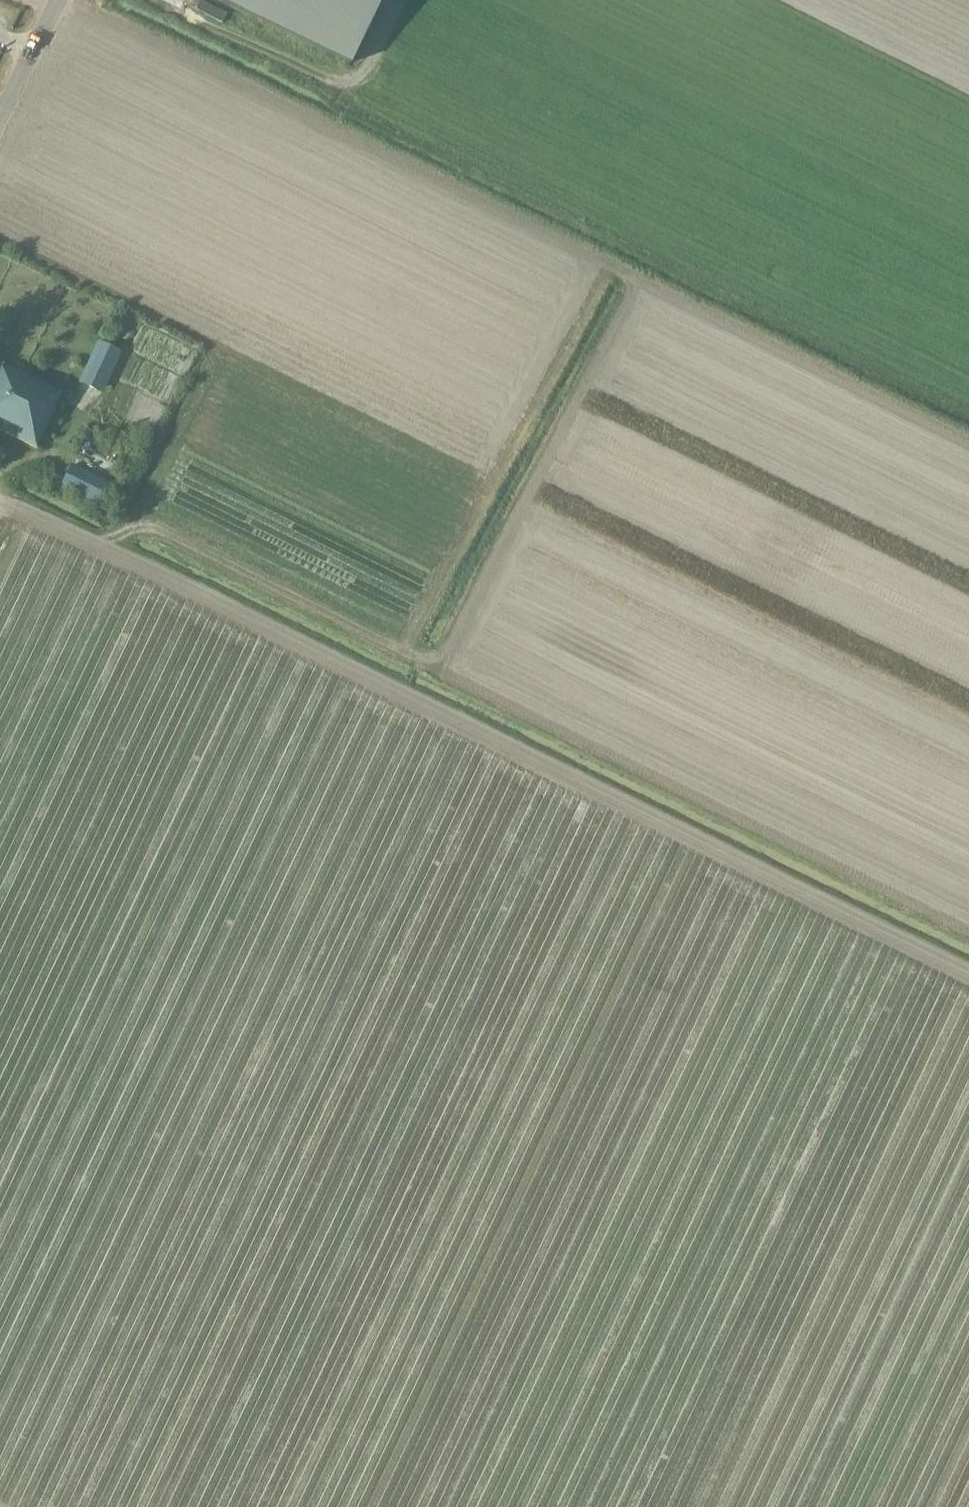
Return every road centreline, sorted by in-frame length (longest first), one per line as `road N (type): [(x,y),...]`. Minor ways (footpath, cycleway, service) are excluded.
road 1 (track): [(968,972),(0,502)]
road 2 (track): [(392,0),(356,73),(333,76),(188,15),(175,0)]

